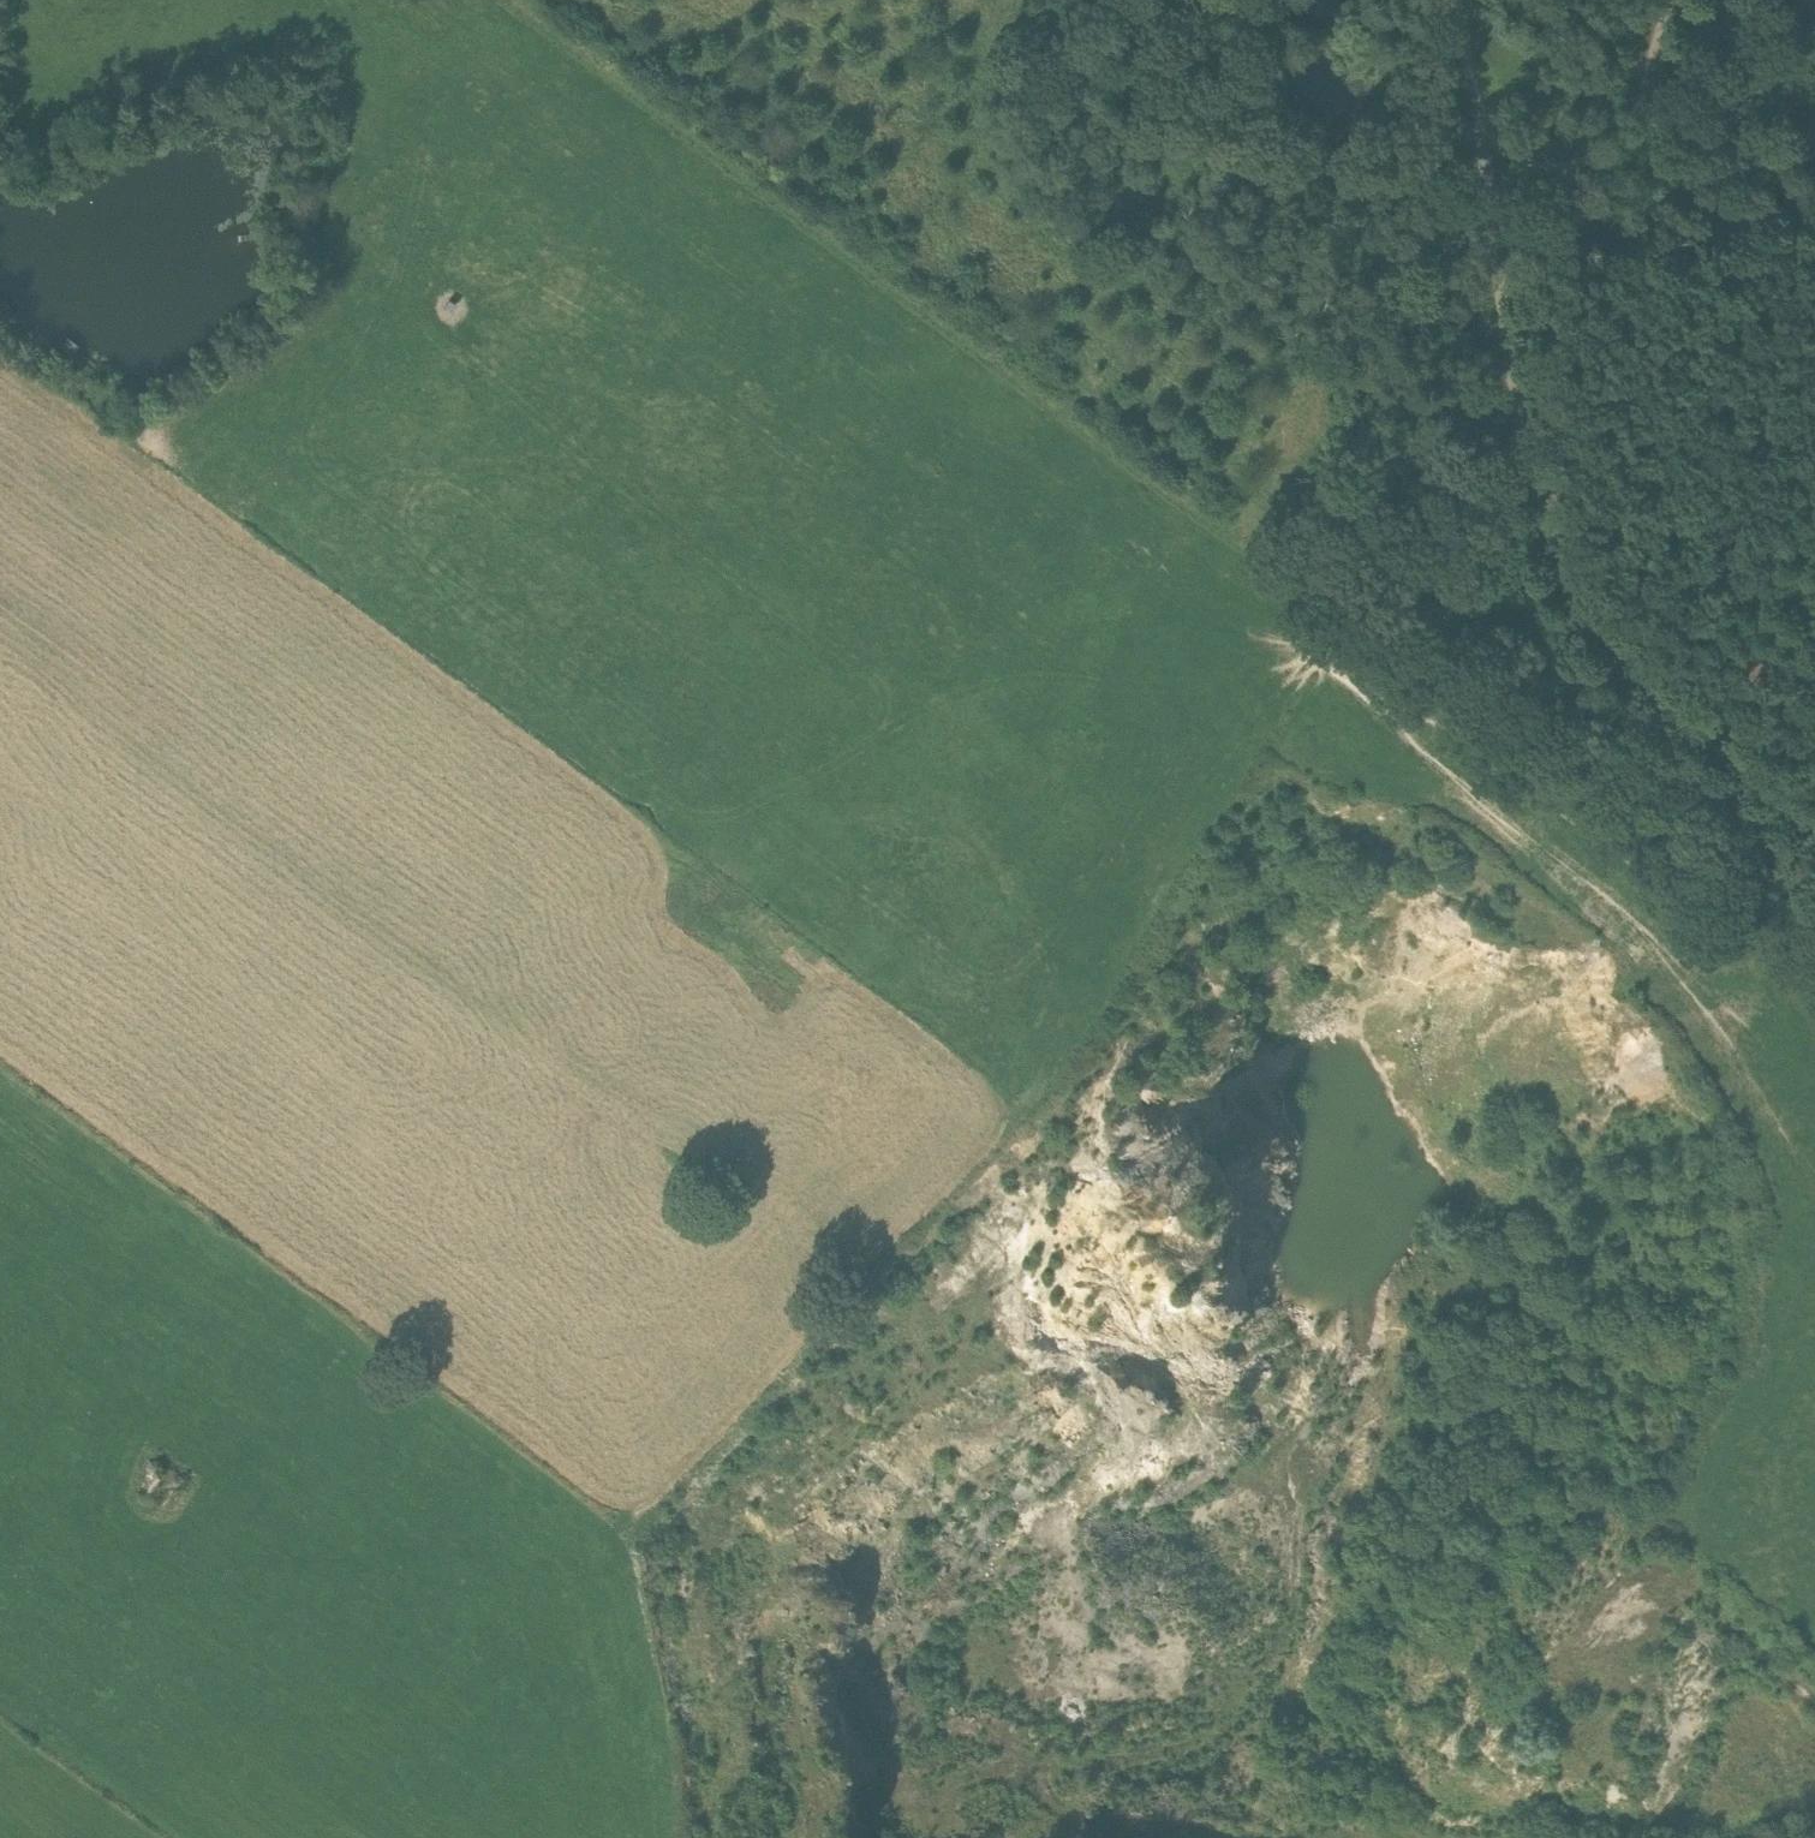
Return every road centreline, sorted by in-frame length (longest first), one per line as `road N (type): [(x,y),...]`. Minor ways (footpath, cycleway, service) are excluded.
road 1 (track): [(1814,824),(1598,625),(1553,550),(1522,437),(1454,0)]
road 2 (track): [(1814,1008),(1393,679)]
road 3 (track): [(1673,0),(1652,44),(1648,91),(1632,127),(1598,152),(1482,160)]
road 4 (track): [(1598,152),(1743,215),(1769,212),(1814,182)]

